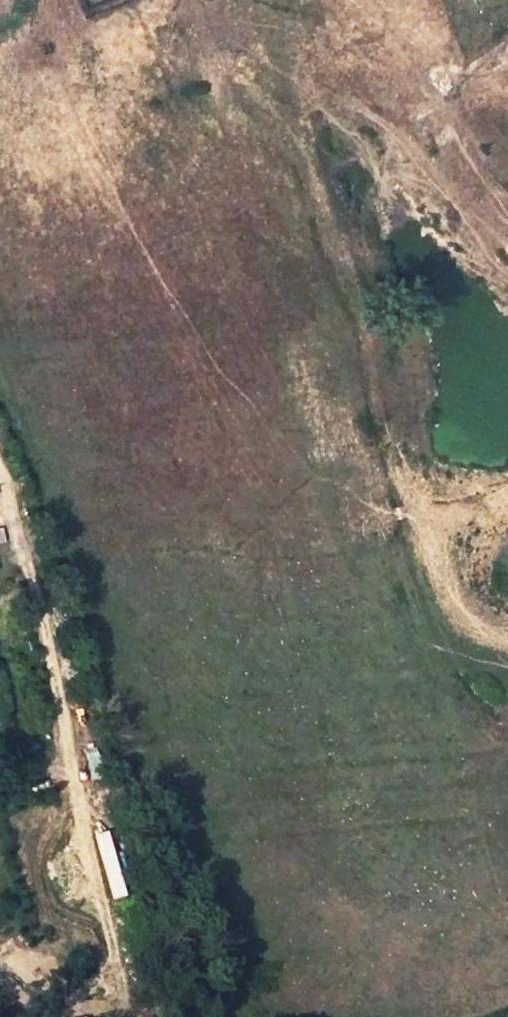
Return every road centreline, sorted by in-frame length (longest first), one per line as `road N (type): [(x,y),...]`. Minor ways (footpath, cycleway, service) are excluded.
road 1 (track): [(0,477),(42,624),(98,903),(119,964)]

